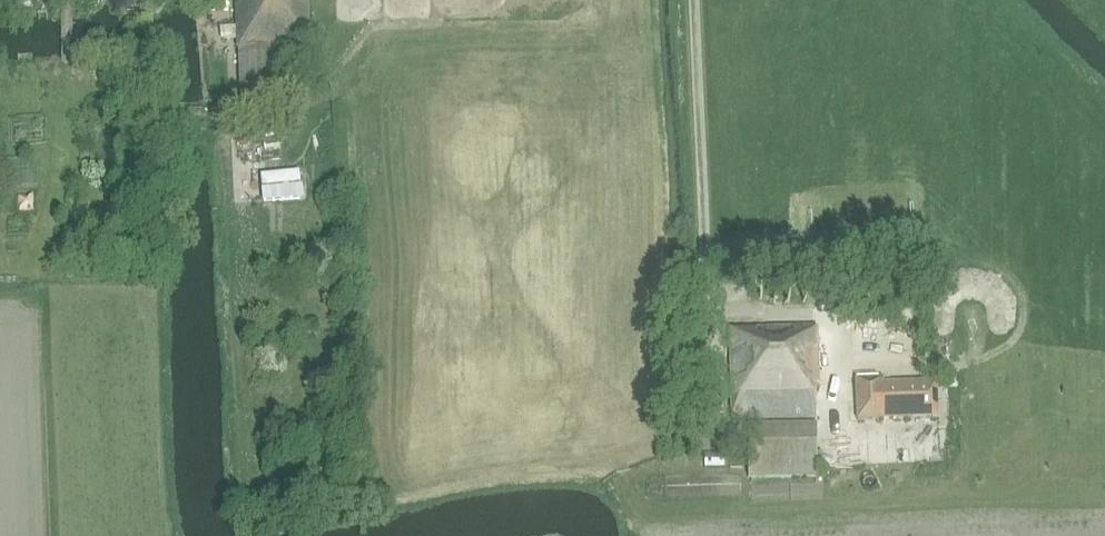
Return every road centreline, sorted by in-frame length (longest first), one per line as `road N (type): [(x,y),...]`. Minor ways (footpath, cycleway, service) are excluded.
road 1 (track): [(694,0),(705,312)]

